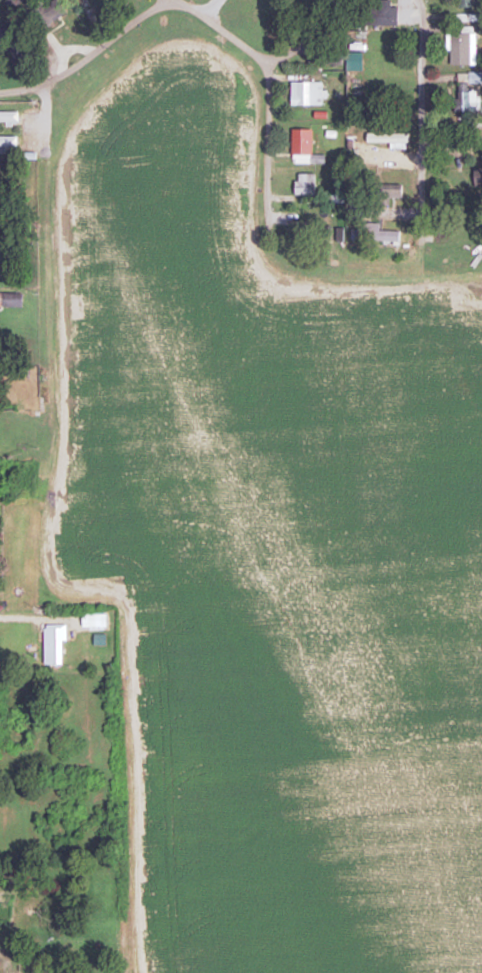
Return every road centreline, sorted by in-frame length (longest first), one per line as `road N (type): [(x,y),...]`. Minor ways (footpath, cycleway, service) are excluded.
road 1 (track): [(133,972),(125,775),(481,749)]
road 2 (track): [(23,594),(24,518),(48,418),(39,84)]
road 3 (residential): [(418,0),(421,205)]
road 4 (residential): [(274,255),(264,62)]
road 5 (residential): [(39,84),(162,0)]

